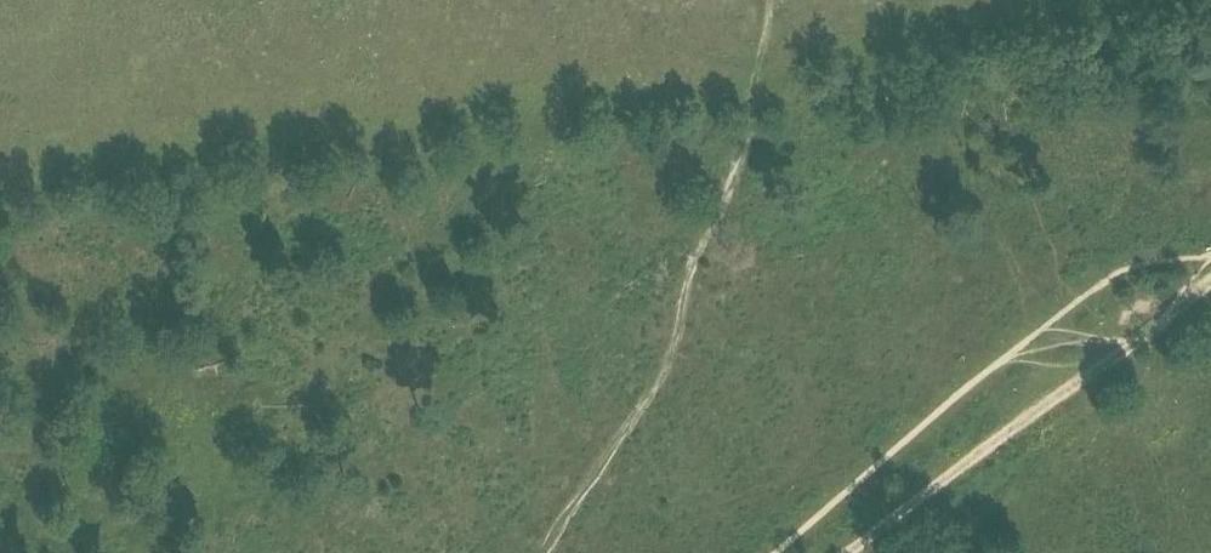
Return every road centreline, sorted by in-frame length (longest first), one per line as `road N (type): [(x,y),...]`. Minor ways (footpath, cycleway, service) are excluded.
road 1 (track): [(1210,287),(863,552)]

